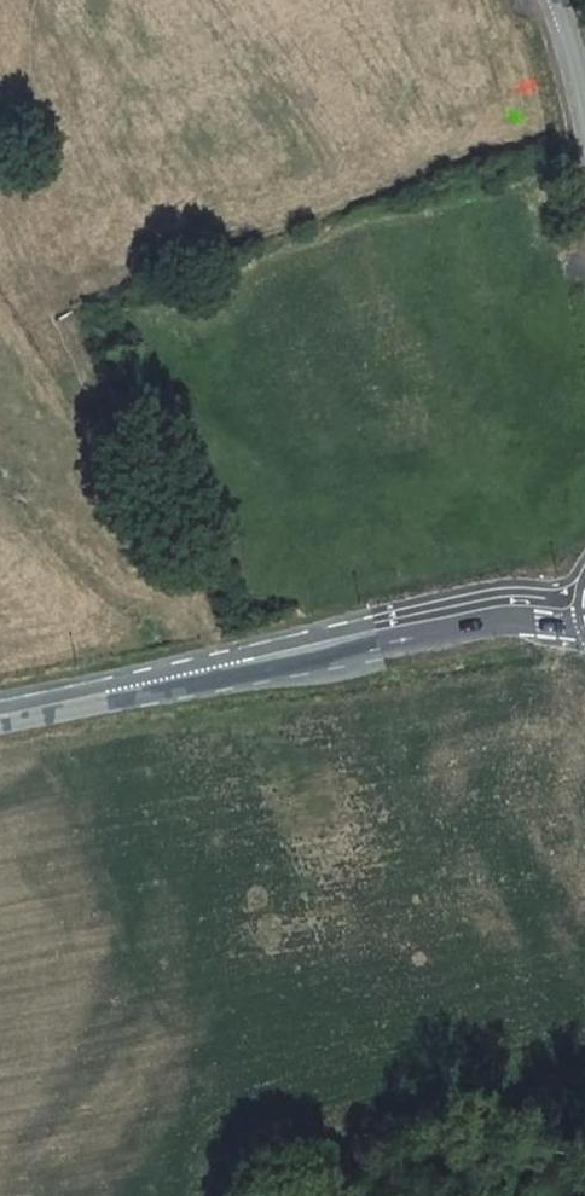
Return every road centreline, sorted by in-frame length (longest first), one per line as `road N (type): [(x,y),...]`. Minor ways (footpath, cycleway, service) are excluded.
road 1 (unclassified): [(0,716),(529,613),(584,614)]
road 2 (unclassified): [(584,134),(546,0)]

